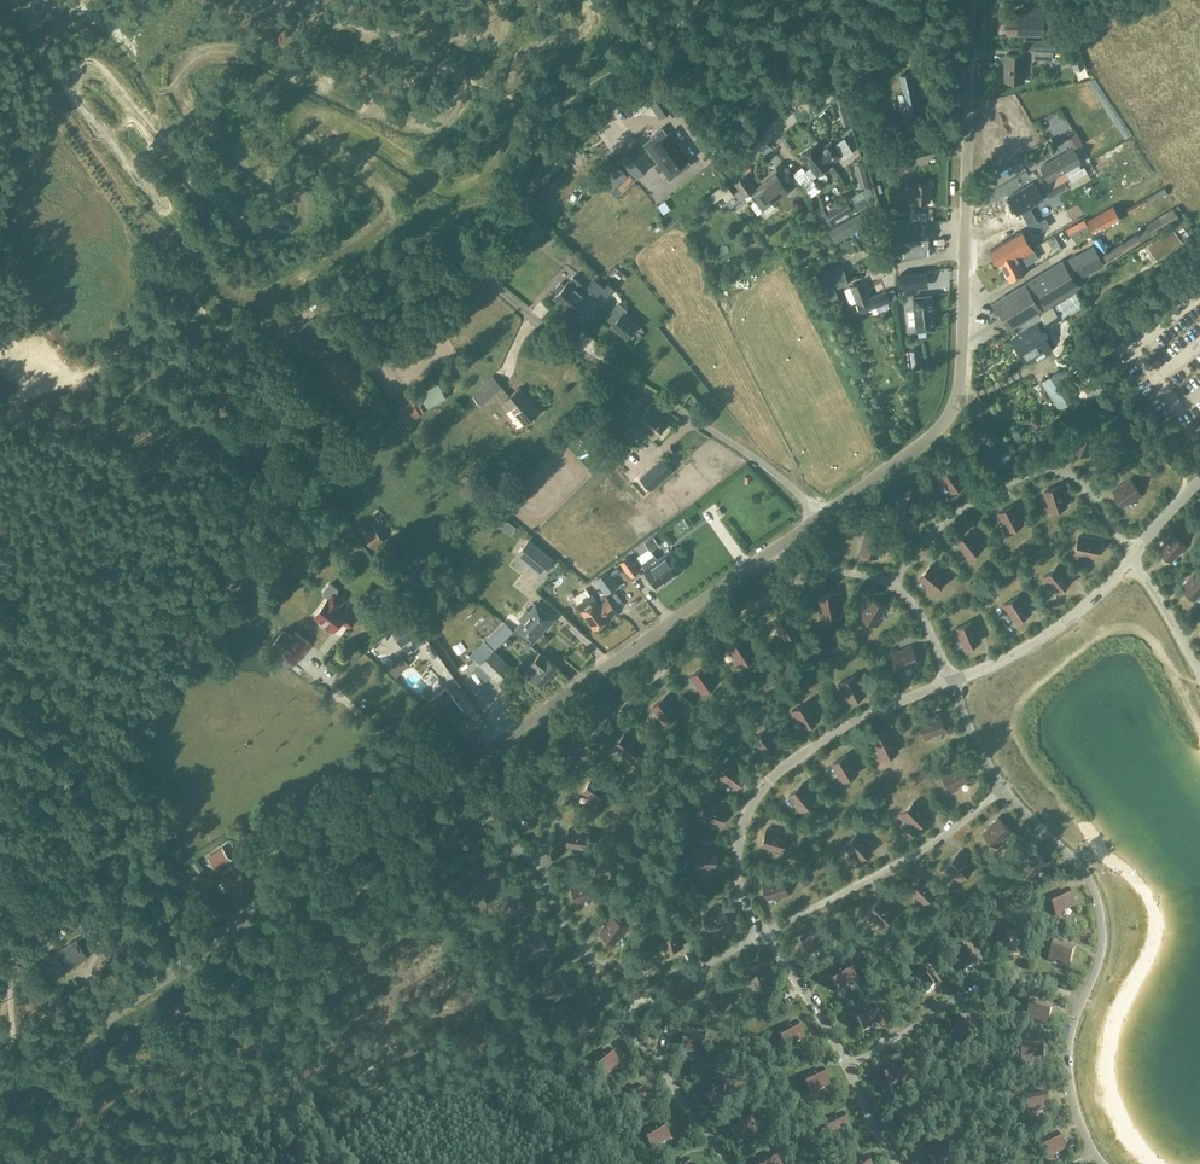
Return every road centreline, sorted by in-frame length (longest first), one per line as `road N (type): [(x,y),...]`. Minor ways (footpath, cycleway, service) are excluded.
road 1 (tertiary): [(0,1089),(823,515)]
road 2 (track): [(698,0),(651,61),(585,84),(507,193),(445,216),(421,246),(382,257),(279,318),(235,331),(212,320),(188,288),(0,8)]
road 3 (unclassified): [(1199,482),(1073,615),(1021,651),(833,736),(774,777),(747,817),(737,865),(744,901),(811,1001),(898,1163)]
road 4 (tertiary): [(823,515),(925,443),(957,400),(970,0)]
road 5 (unclassified): [(823,515),(754,457),(548,331),(440,243)]
road 6 (track): [(0,584),(28,614),(37,664),(76,732),(146,832),(186,868),(227,936)]
road 7 (track): [(279,450),(311,432),(270,367),(277,339),(384,277),(462,260)]
road 8 (track): [(0,406),(41,394),(145,339),(222,328)]
road 9 (track): [(0,953),(10,978),(16,1103)]
road 10 (track): [(178,97),(153,101),(88,0)]

